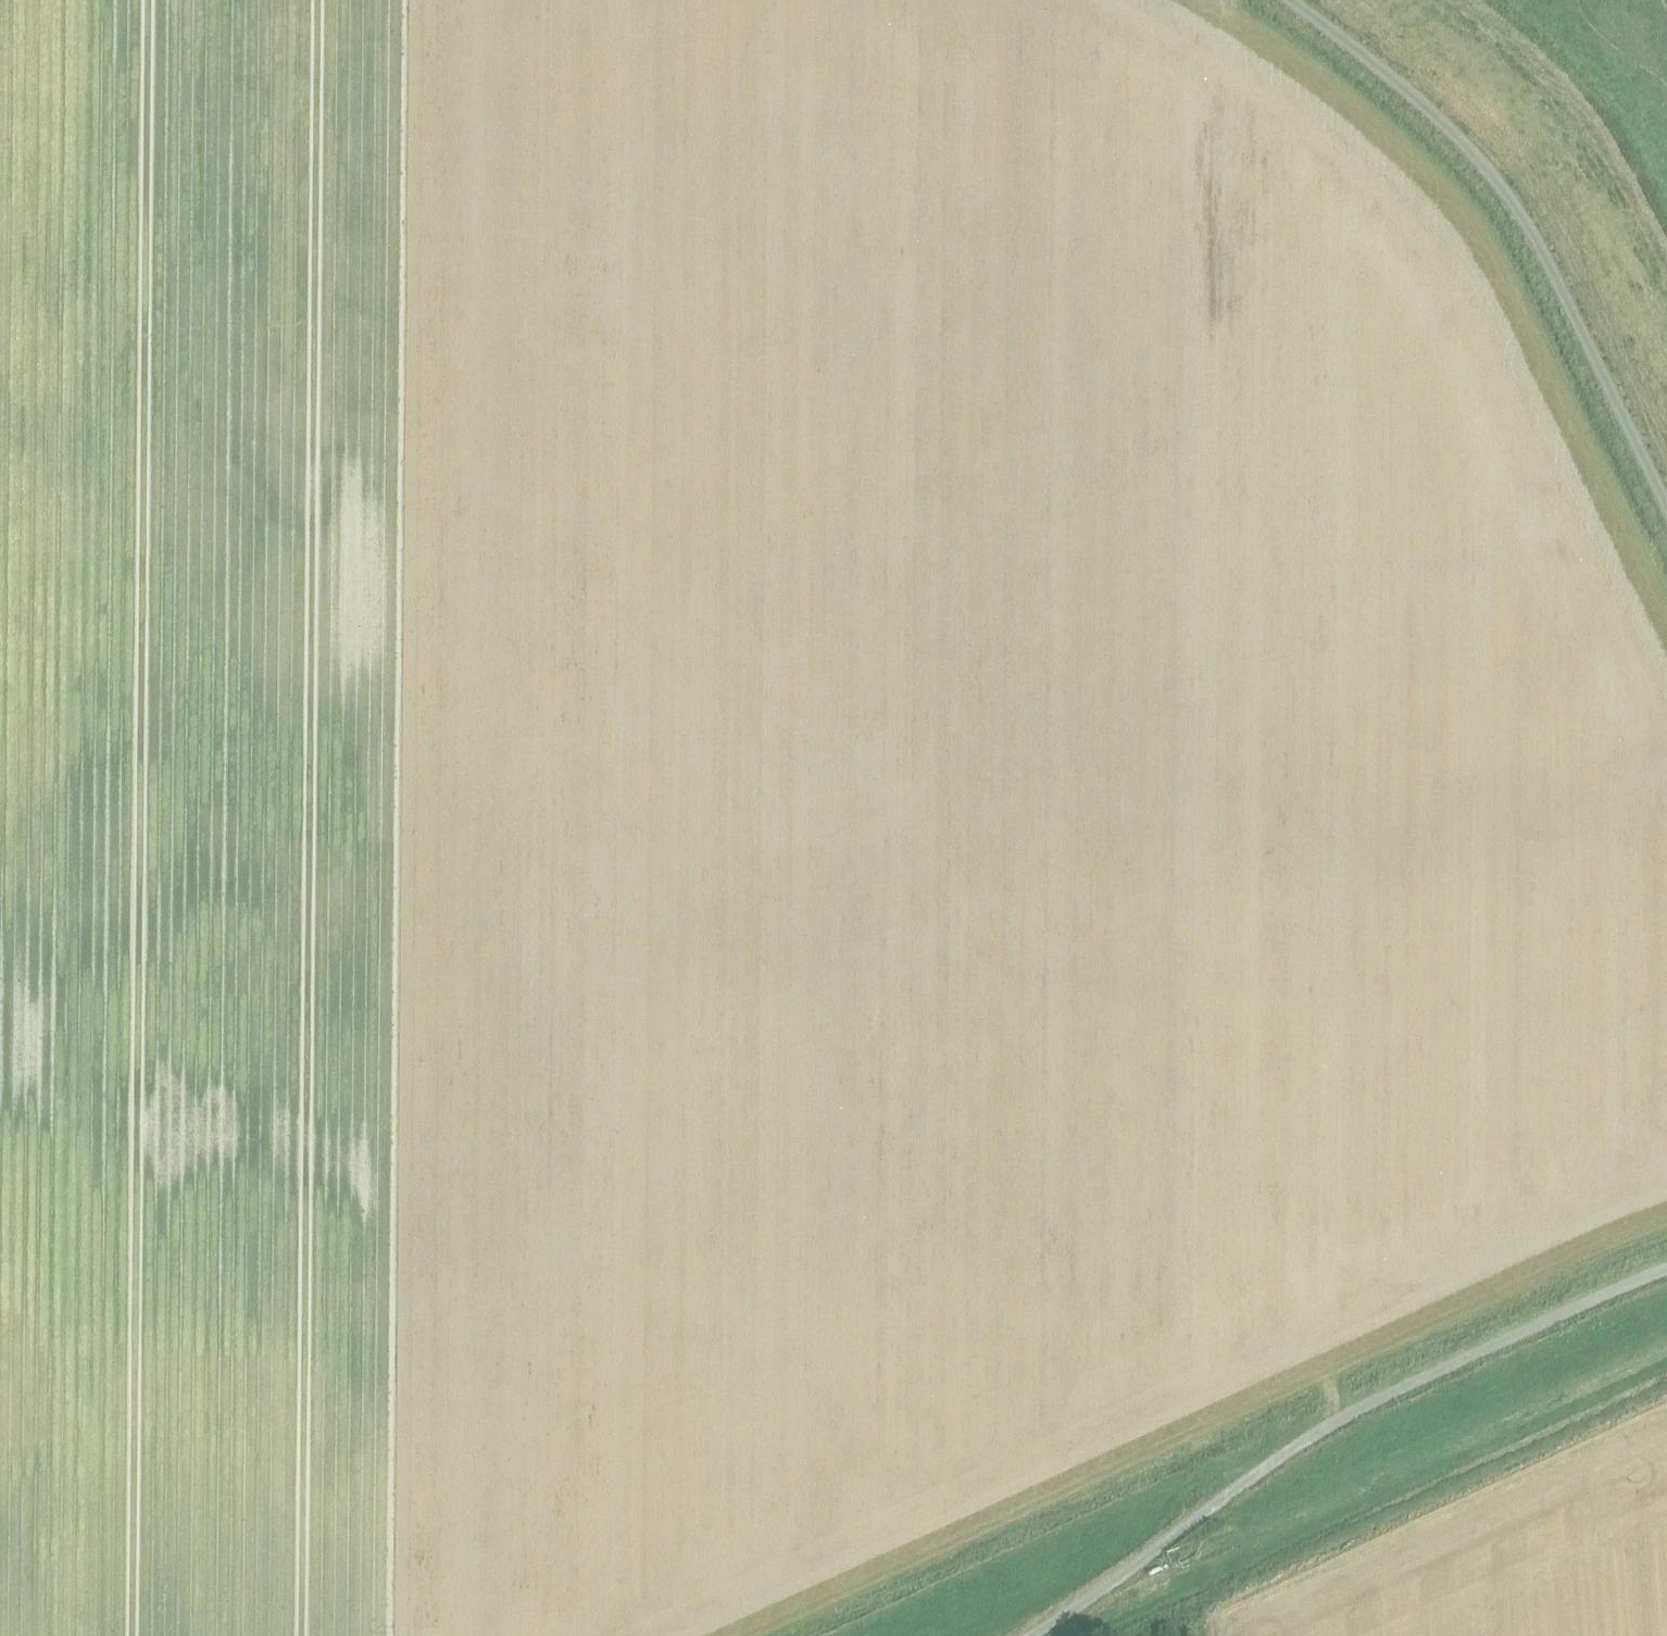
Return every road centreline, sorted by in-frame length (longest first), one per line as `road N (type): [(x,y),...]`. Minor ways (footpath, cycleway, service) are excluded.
road 1 (unclassified): [(1032,1635),(1128,1577),(1281,1457),(1666,1273)]
road 2 (unclassified): [(1666,519),(1538,252),(1491,181),(1438,122),(1281,0)]

